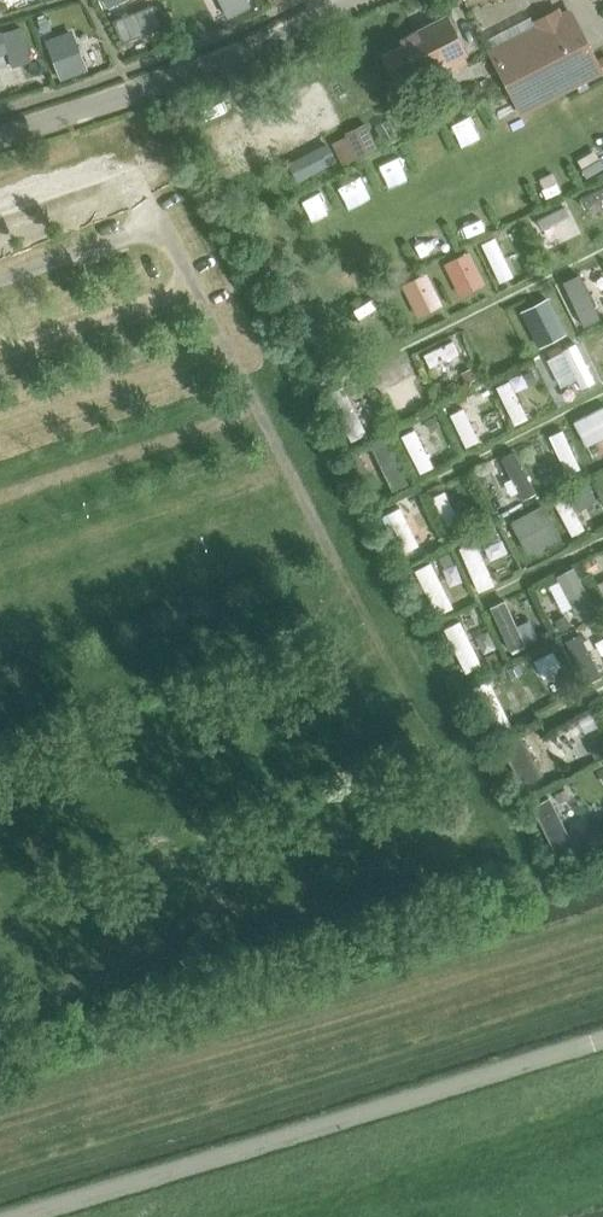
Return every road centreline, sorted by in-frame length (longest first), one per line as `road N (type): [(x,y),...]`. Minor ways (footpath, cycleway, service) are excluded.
road 1 (unclassified): [(9,1216),(602,1039)]
road 2 (unclassified): [(0,137),(161,86),(355,0)]

